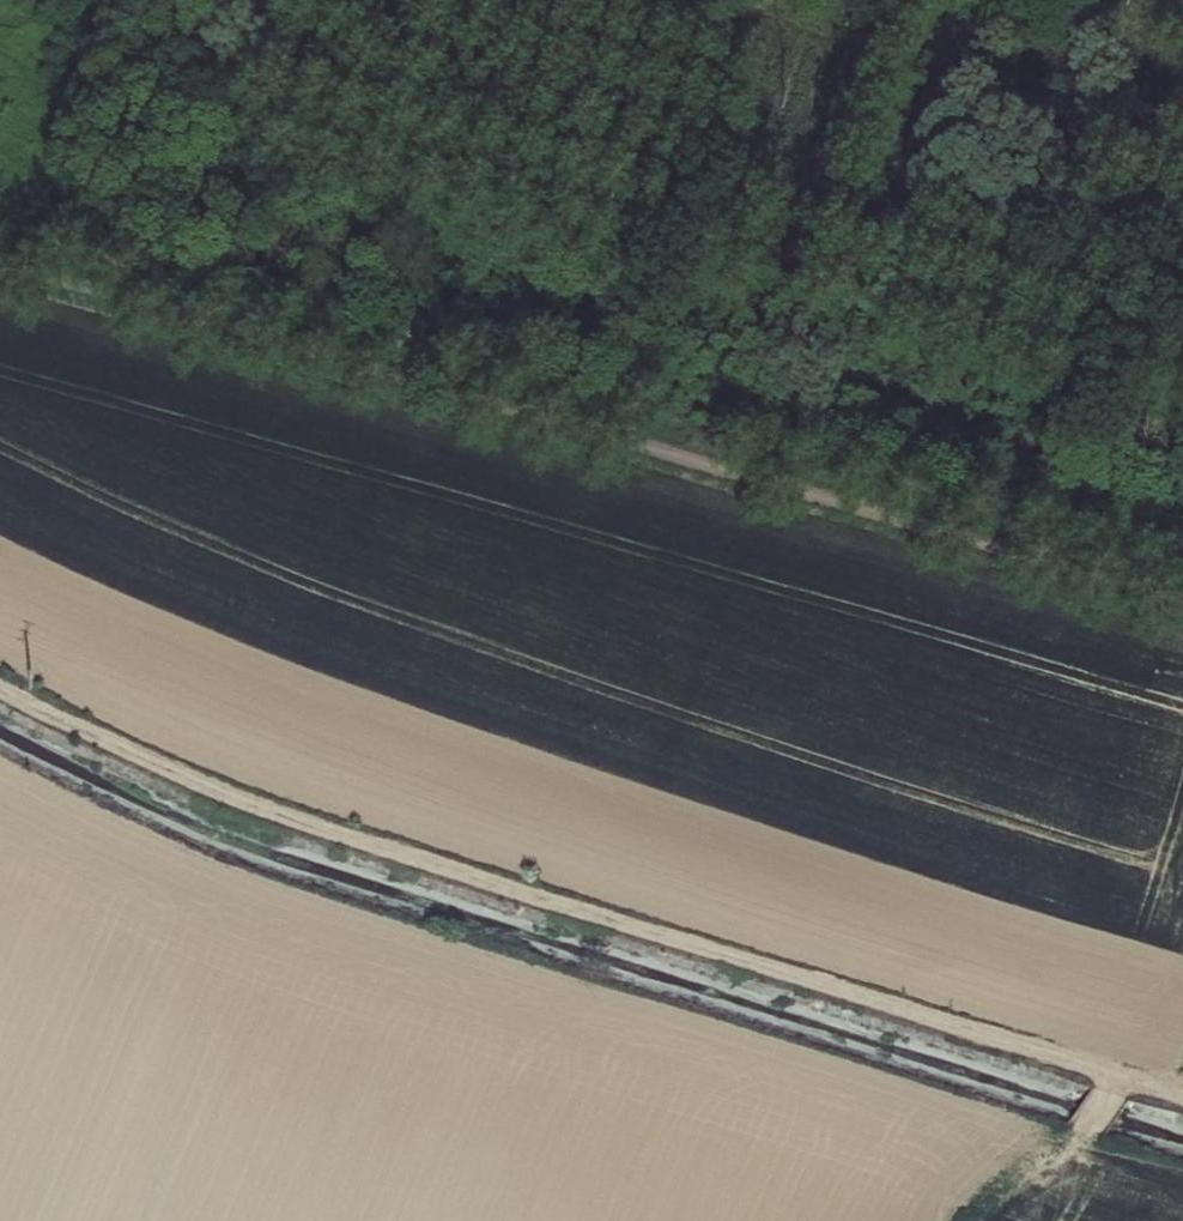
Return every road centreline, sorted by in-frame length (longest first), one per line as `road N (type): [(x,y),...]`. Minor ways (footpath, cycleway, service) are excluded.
road 1 (track): [(0,686),(377,846),(1182,1097)]

